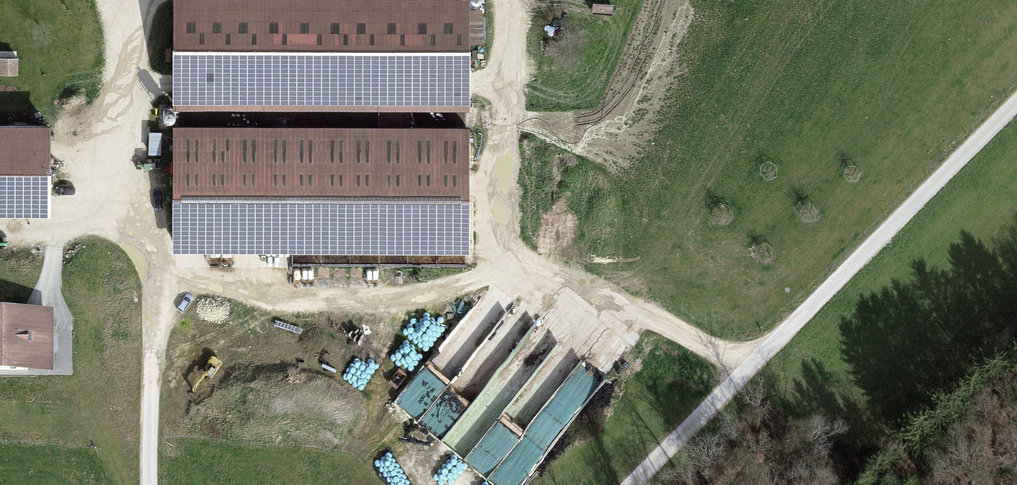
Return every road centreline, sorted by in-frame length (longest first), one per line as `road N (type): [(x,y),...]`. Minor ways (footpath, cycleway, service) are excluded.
road 1 (track): [(1016,108),(778,354),(723,344),(617,277),(154,266)]
road 2 (track): [(0,227),(116,234),(154,266),(151,484)]
road 3 (track): [(609,484),(778,354)]

